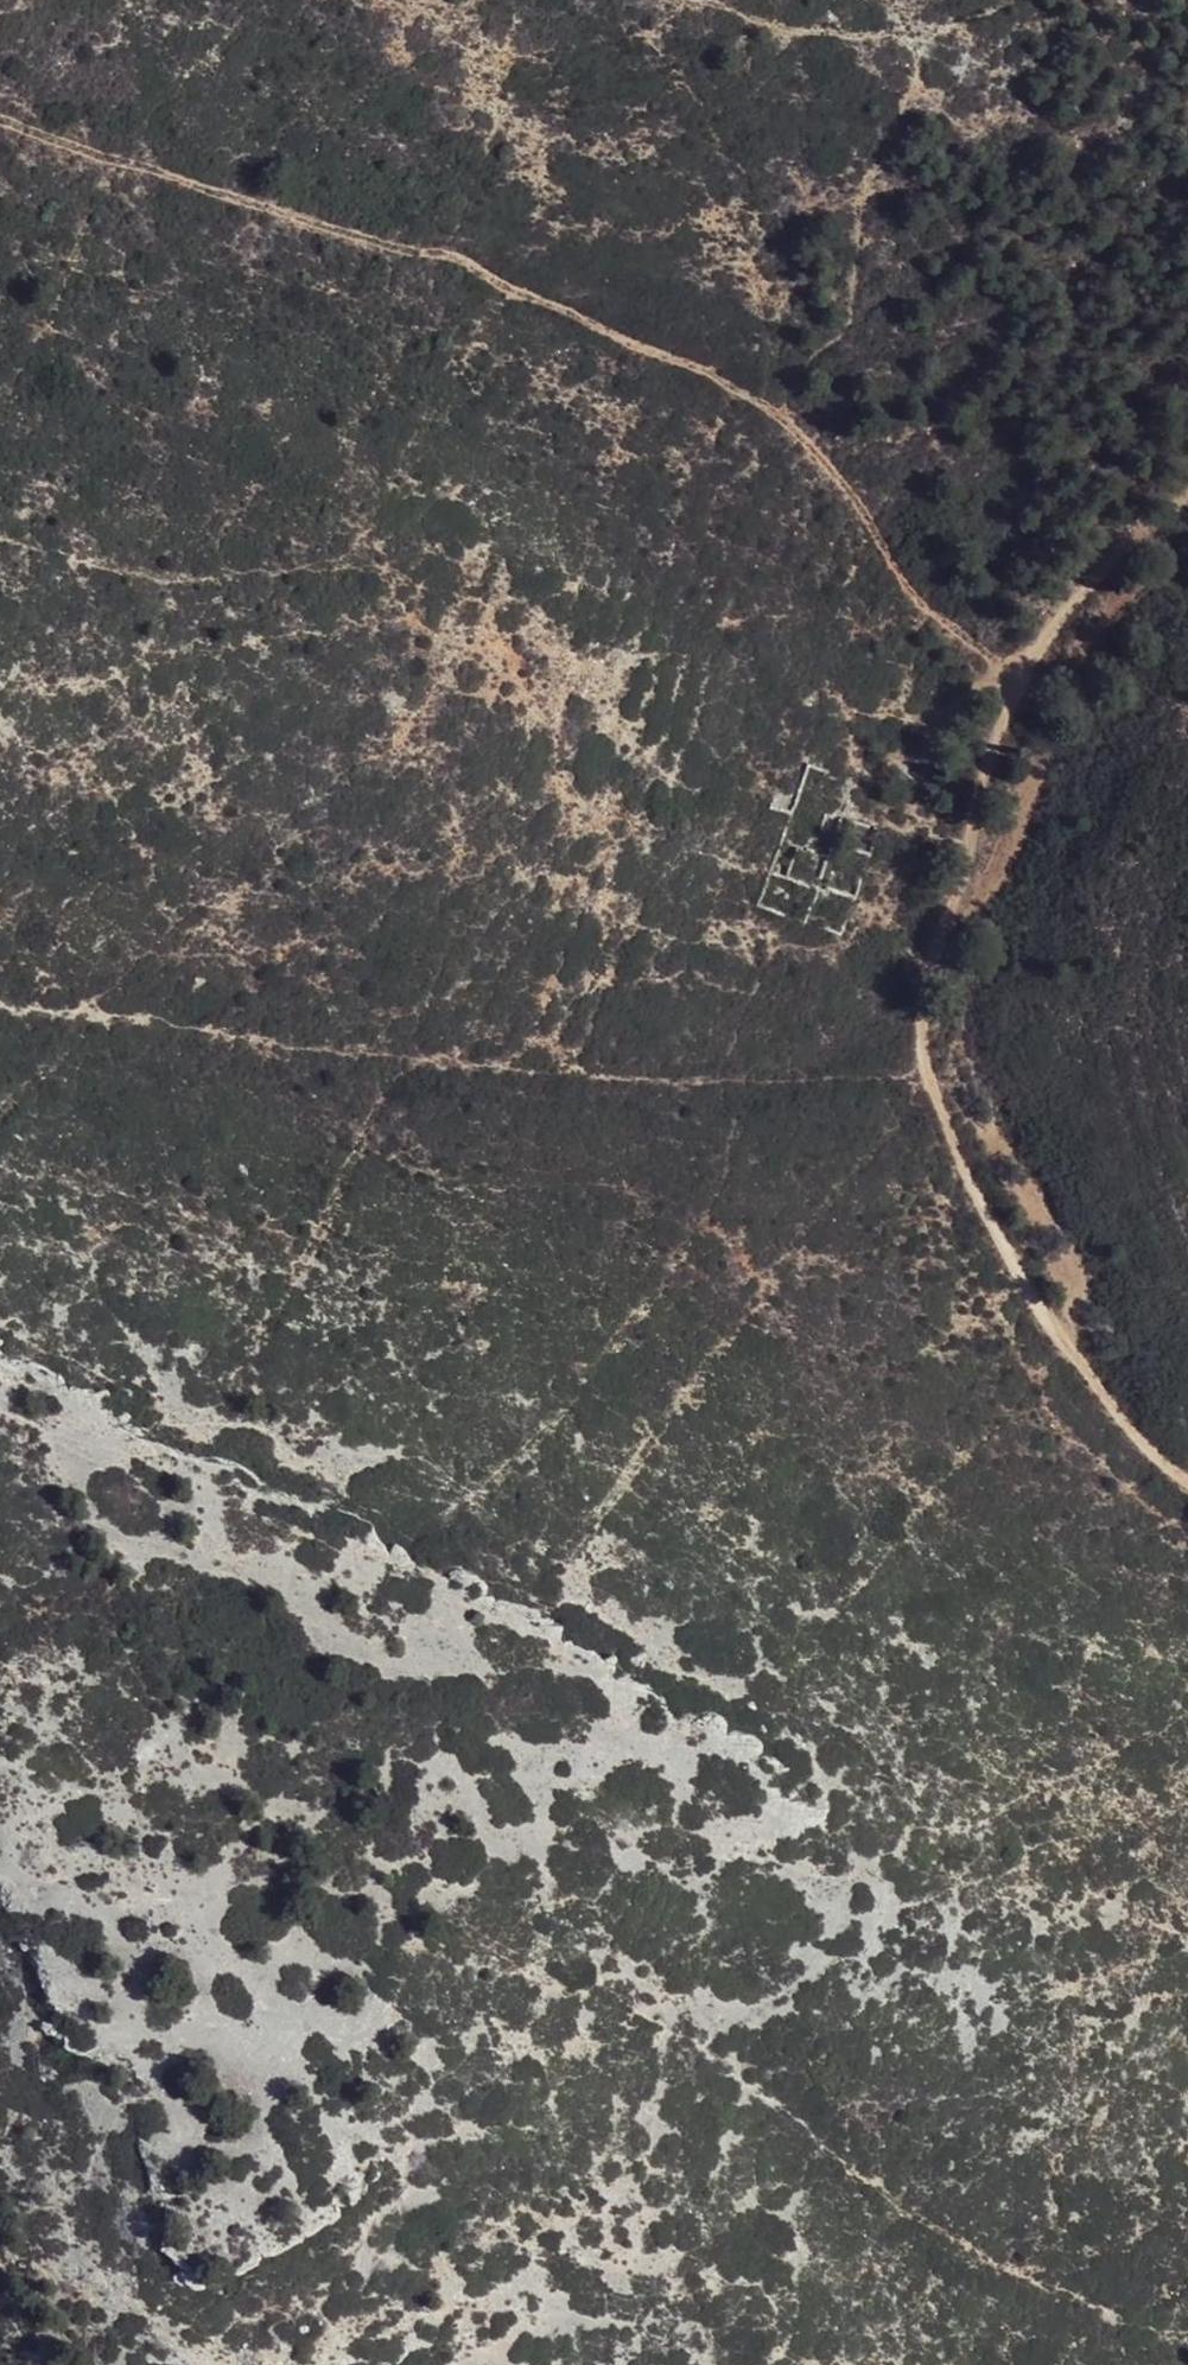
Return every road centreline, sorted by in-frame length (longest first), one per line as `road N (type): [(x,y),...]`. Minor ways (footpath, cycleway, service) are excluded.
road 1 (track): [(0,130),(226,197),(375,262),(465,259),(511,293),(591,333),(721,383),(788,425),(860,506),(903,585),(1019,677)]
road 2 (track): [(1187,513),(1045,633),(1002,706),(950,852),(912,1008),(914,1069),(940,1143),(1069,1370),(1187,1489)]

